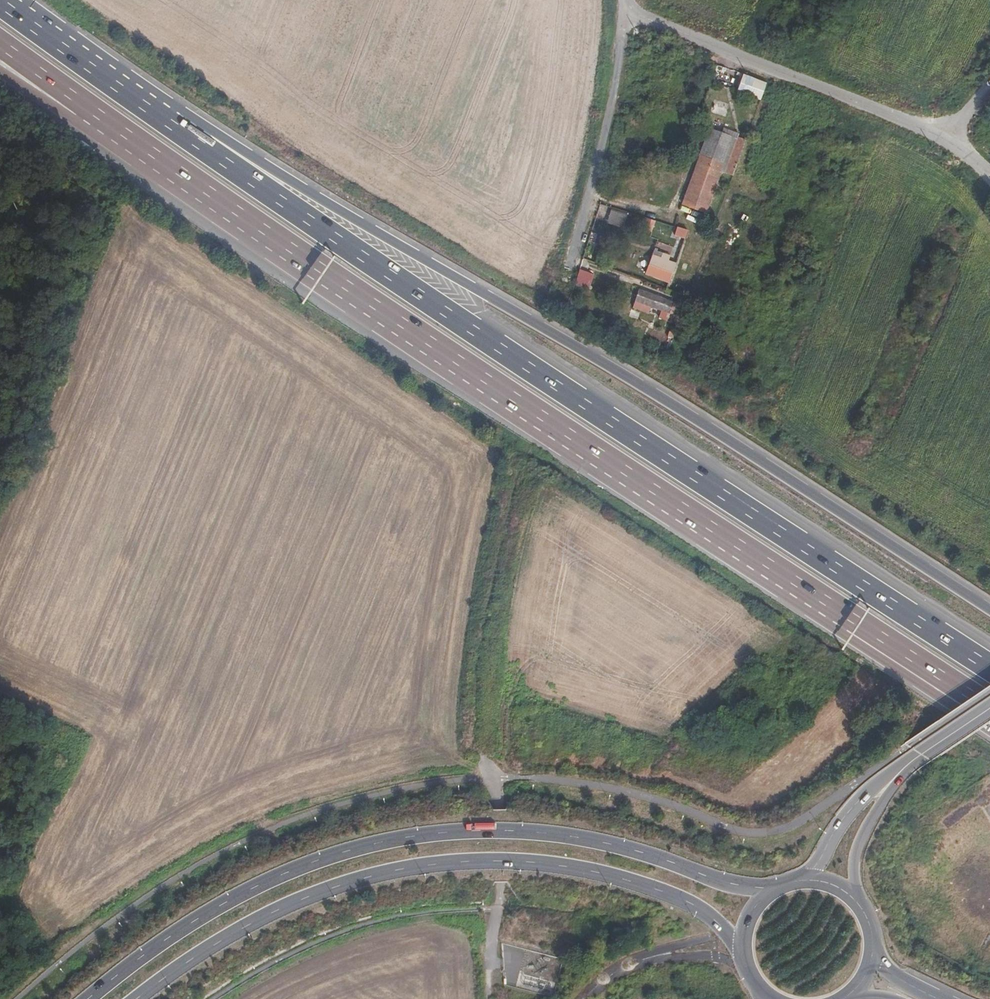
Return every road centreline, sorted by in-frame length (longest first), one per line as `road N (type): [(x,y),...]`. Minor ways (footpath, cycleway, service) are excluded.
road 1 (motorway): [(989,667),(527,366),(197,137)]
road 2 (motorway): [(989,606),(225,138),(197,137)]
road 3 (motorway): [(87,108),(852,620)]
road 4 (secondary): [(776,887),(736,884),(575,837),(410,837),(347,851),(254,888),(88,998)]
road 5 (secondary): [(136,998),(215,944),(307,898),(400,870),(465,862),(566,867),(659,890),(714,919),(745,962)]
road 6 (unclassified): [(989,182),(951,134),(624,1)]
road 7 (residential): [(568,290),(612,104),(624,1)]
road 8 (motorway): [(197,137),(2,0)]
road 9 (motorway): [(852,620),(869,651),(989,730)]
road 10 (motorway): [(852,620),(989,709)]
road 11 (secondary): [(900,772),(848,814),(802,880)]
road 12 (secondary): [(859,905),(858,846),(900,772)]

